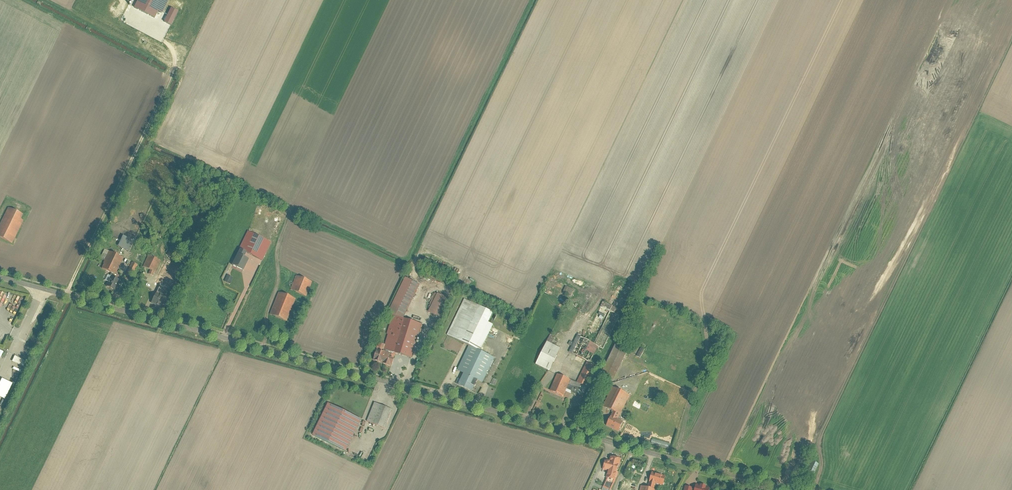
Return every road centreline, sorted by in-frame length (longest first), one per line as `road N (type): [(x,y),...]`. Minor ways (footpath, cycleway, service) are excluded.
road 1 (unclassified): [(0,279),(778,489)]

